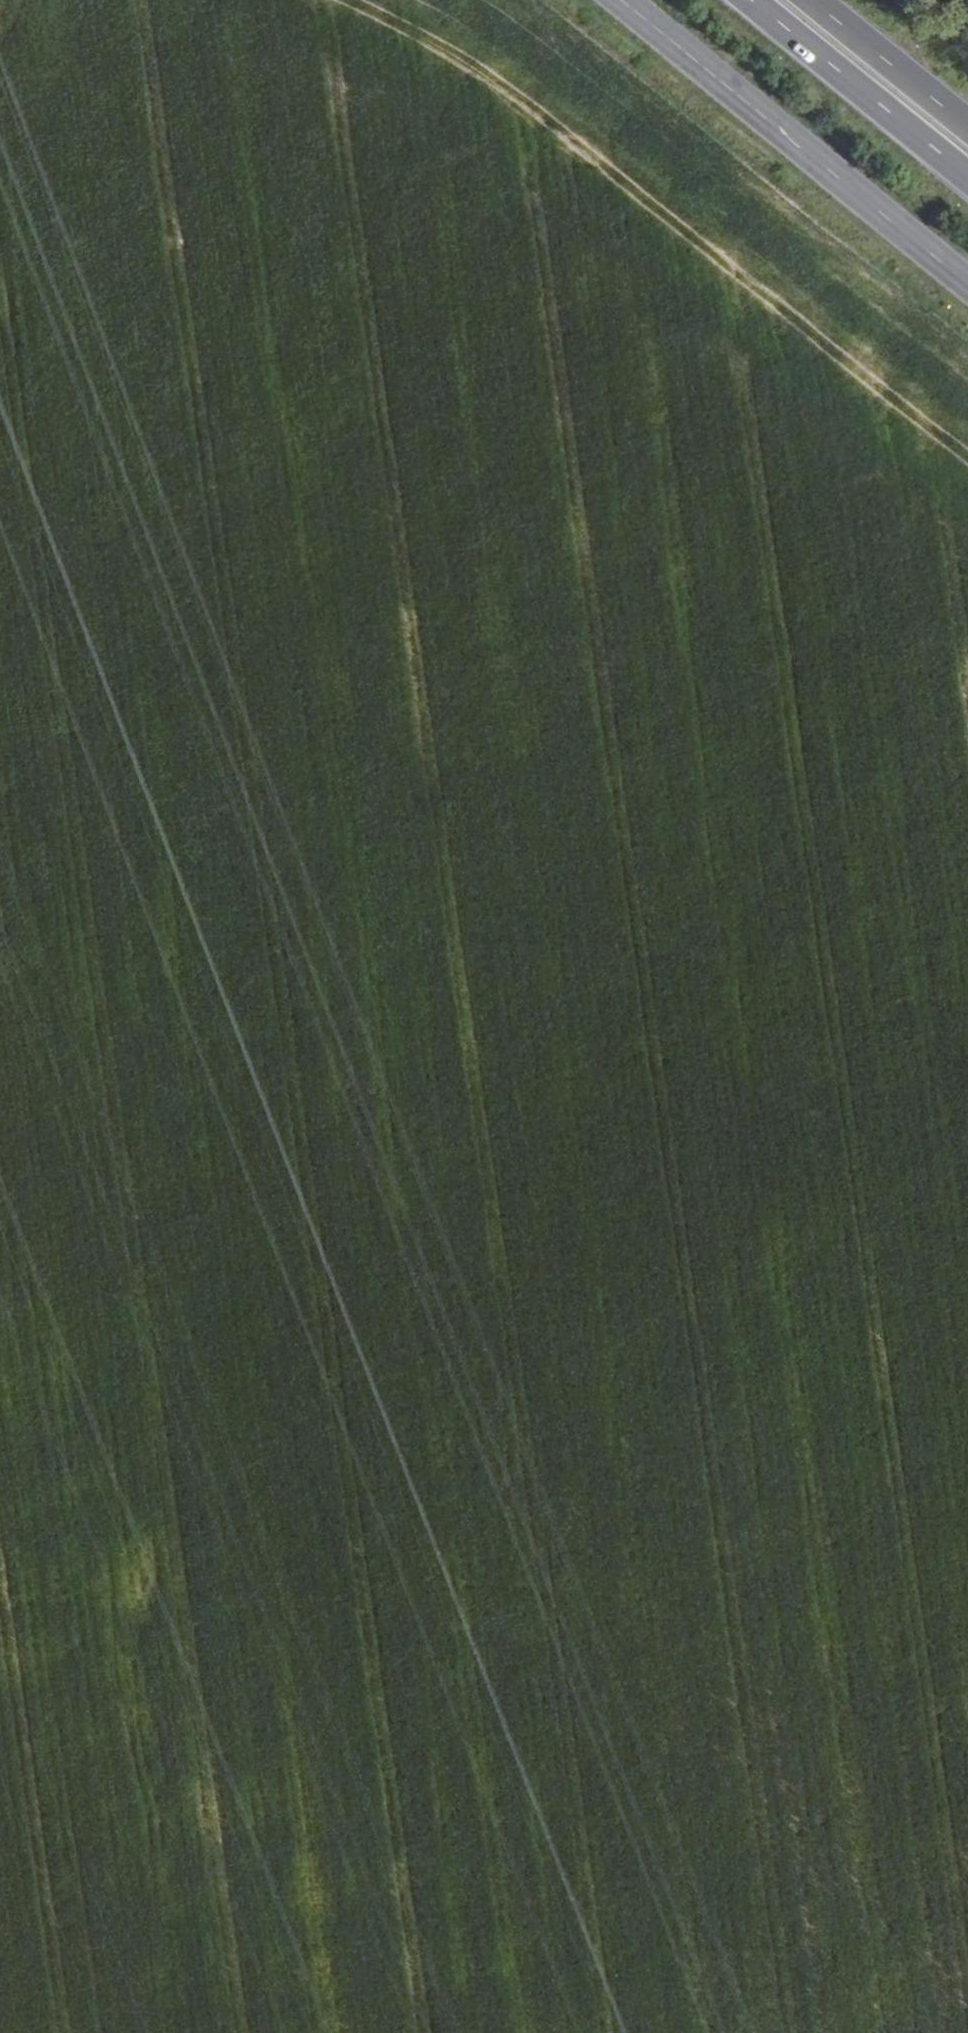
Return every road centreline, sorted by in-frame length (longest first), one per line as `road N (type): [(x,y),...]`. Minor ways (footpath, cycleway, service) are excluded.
road 1 (tertiary): [(967,286),(616,0)]
road 2 (trunk): [(748,0),(967,181)]
road 3 (trunk): [(967,131),(809,0)]

